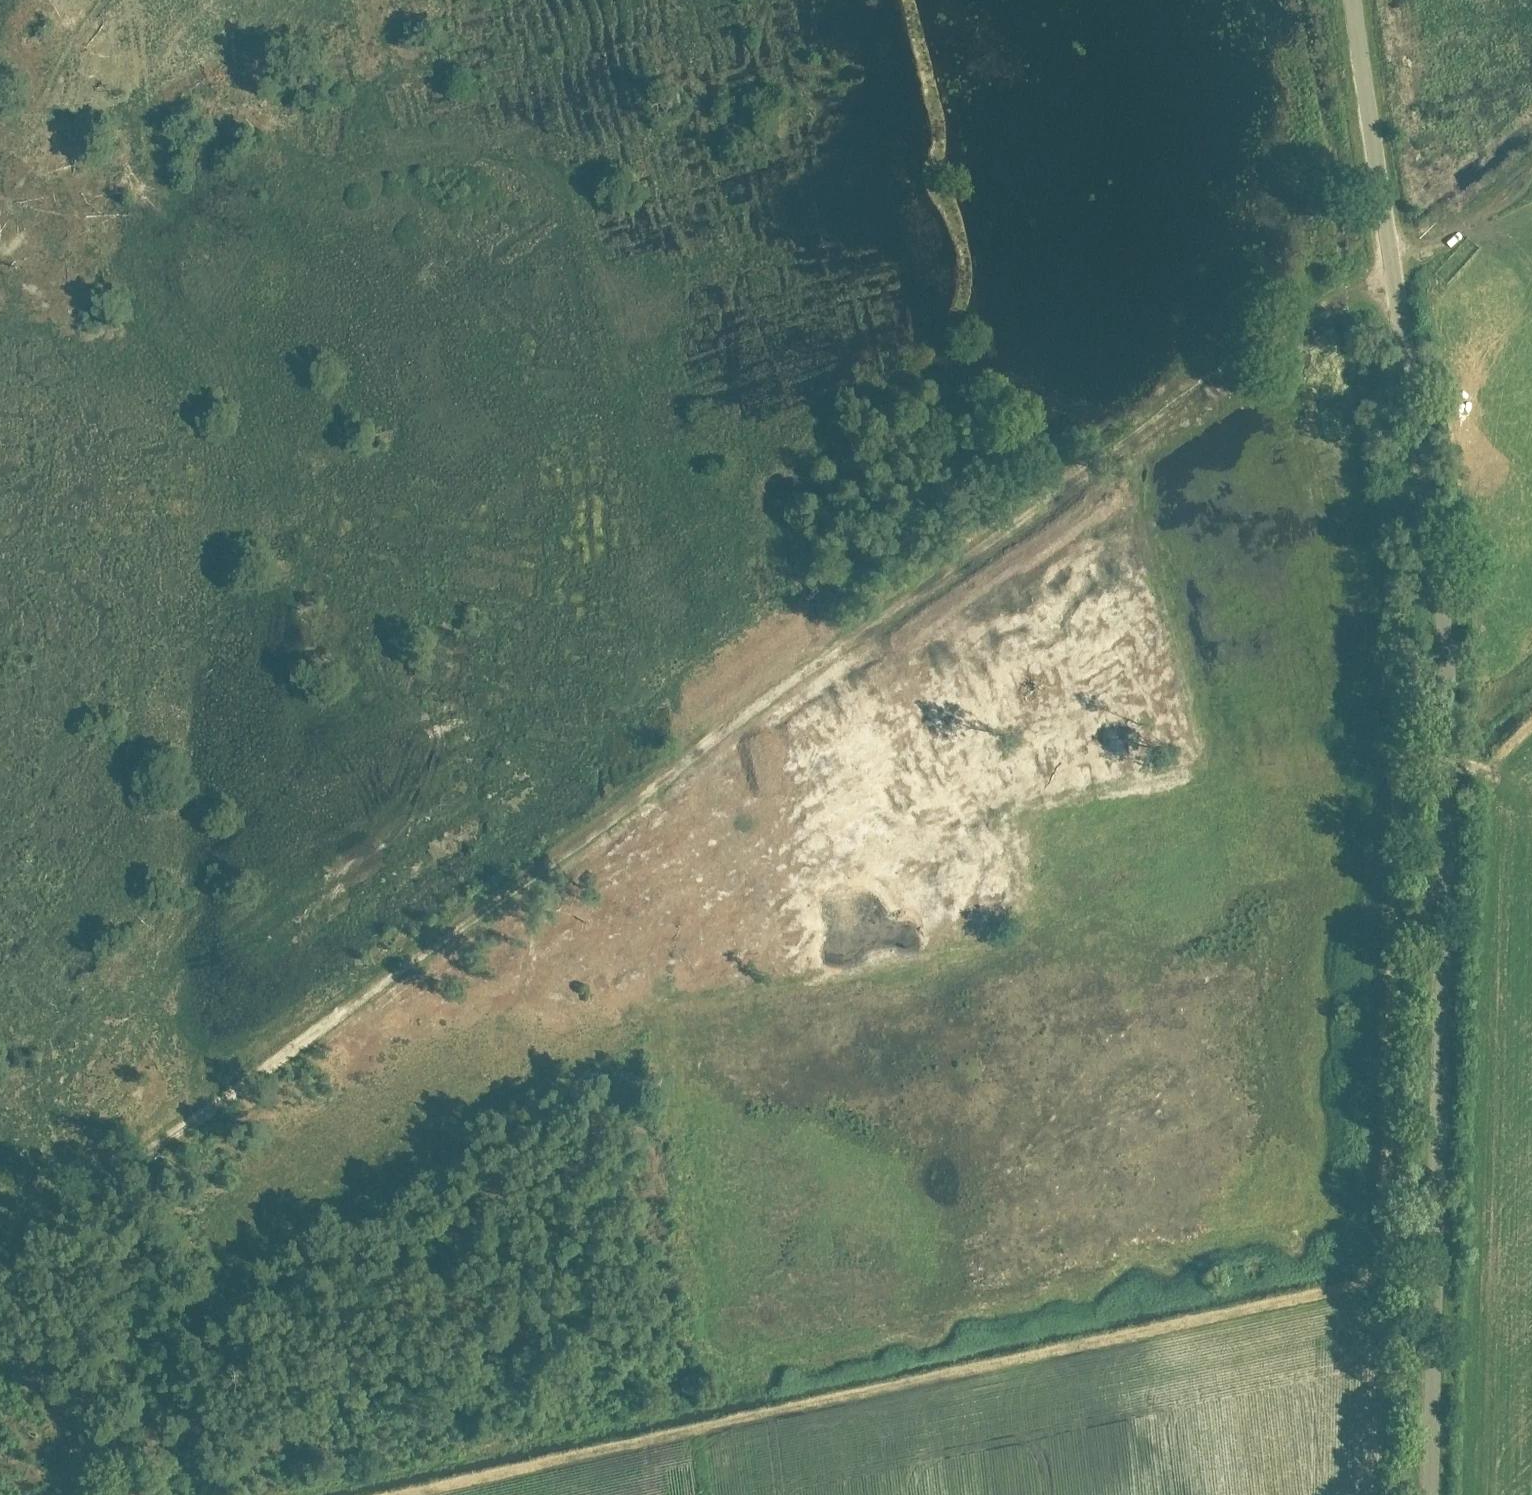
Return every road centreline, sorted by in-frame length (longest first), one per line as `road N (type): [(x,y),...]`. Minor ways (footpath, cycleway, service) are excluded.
road 1 (track): [(0,1256),(1304,313),(1394,275),(1531,170)]
road 2 (unclassified): [(1432,1494),(1448,676),(1353,0)]

